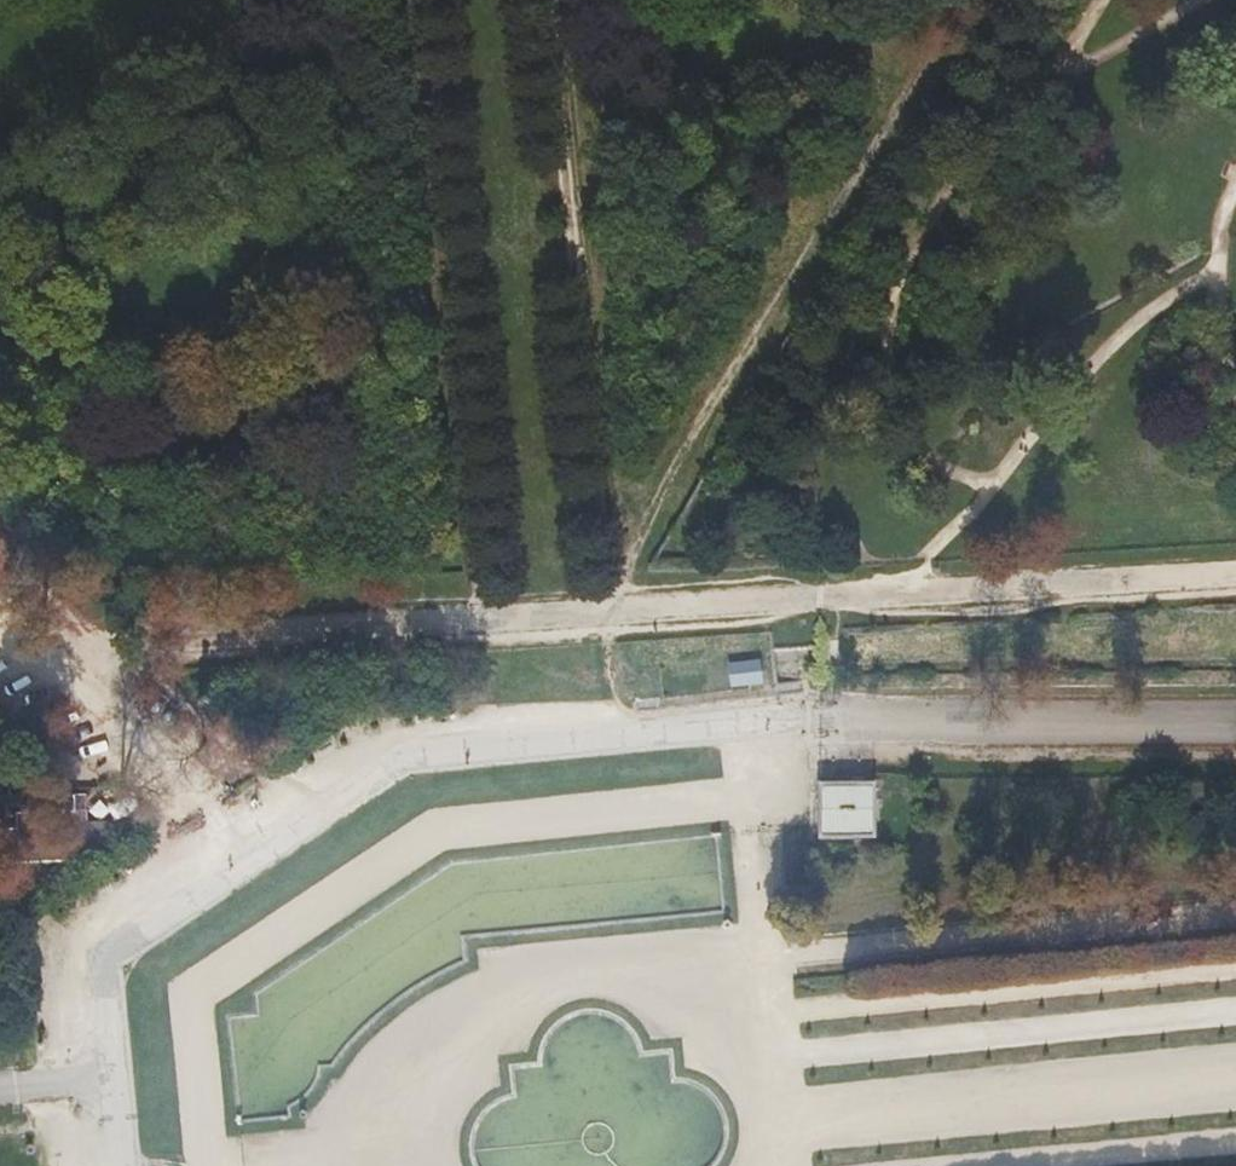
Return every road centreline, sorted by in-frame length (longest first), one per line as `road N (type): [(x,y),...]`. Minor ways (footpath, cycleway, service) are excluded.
road 1 (track): [(901,597),(20,648)]
road 2 (unclassified): [(115,1074),(106,956),(411,756),(743,724)]
road 3 (track): [(967,0),(601,614)]
road 4 (track): [(474,622),(412,0)]
road 5 (track): [(541,0),(601,614)]
road 6 (motorway): [(628,0),(1235,58)]
road 7 (unclassified): [(1235,719),(743,724)]
road 8 (track): [(1235,578),(901,597)]
road 9 (track): [(254,856),(20,648)]

